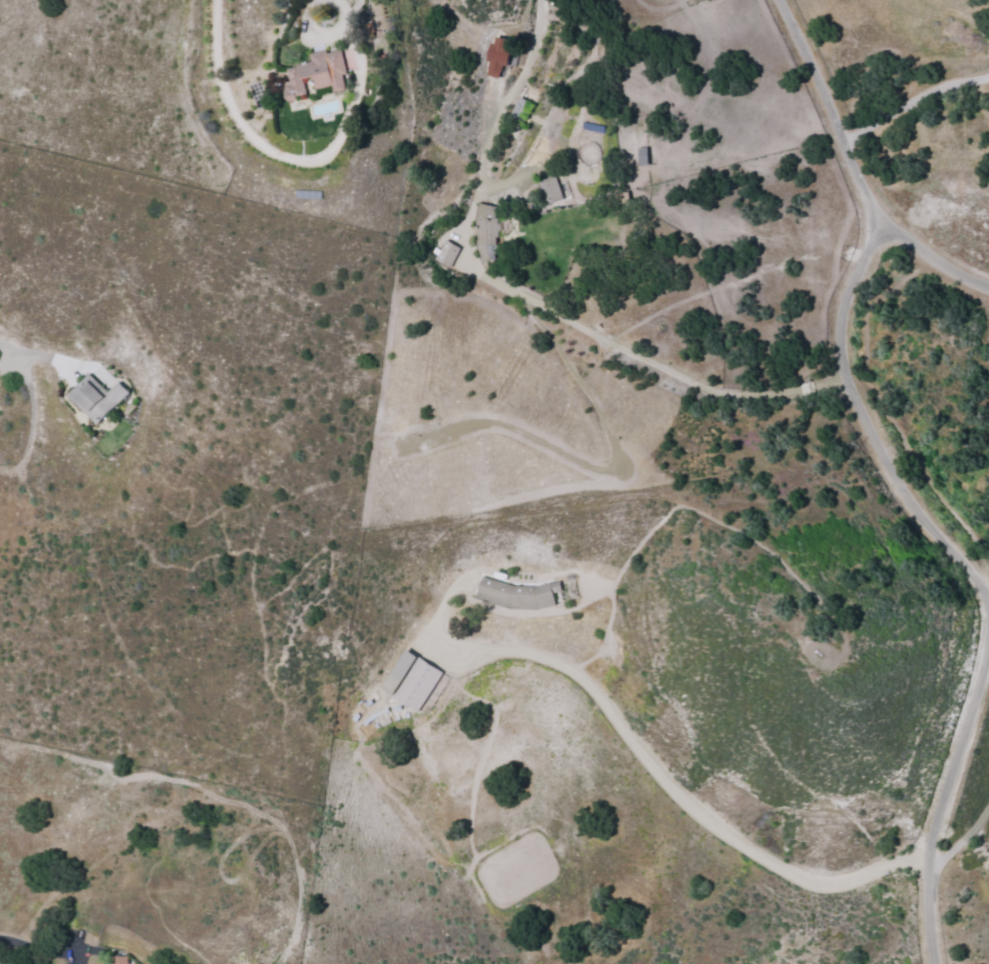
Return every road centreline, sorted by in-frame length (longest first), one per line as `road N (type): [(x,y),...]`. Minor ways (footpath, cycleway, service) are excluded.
road 1 (residential): [(841,370),(902,486),(988,601),(928,833),(924,900),(934,963)]
road 2 (residential): [(779,0),(855,169),(890,221),(955,272),(988,284)]
road 3 (residential): [(841,370),(839,301),(865,246),(890,221)]

